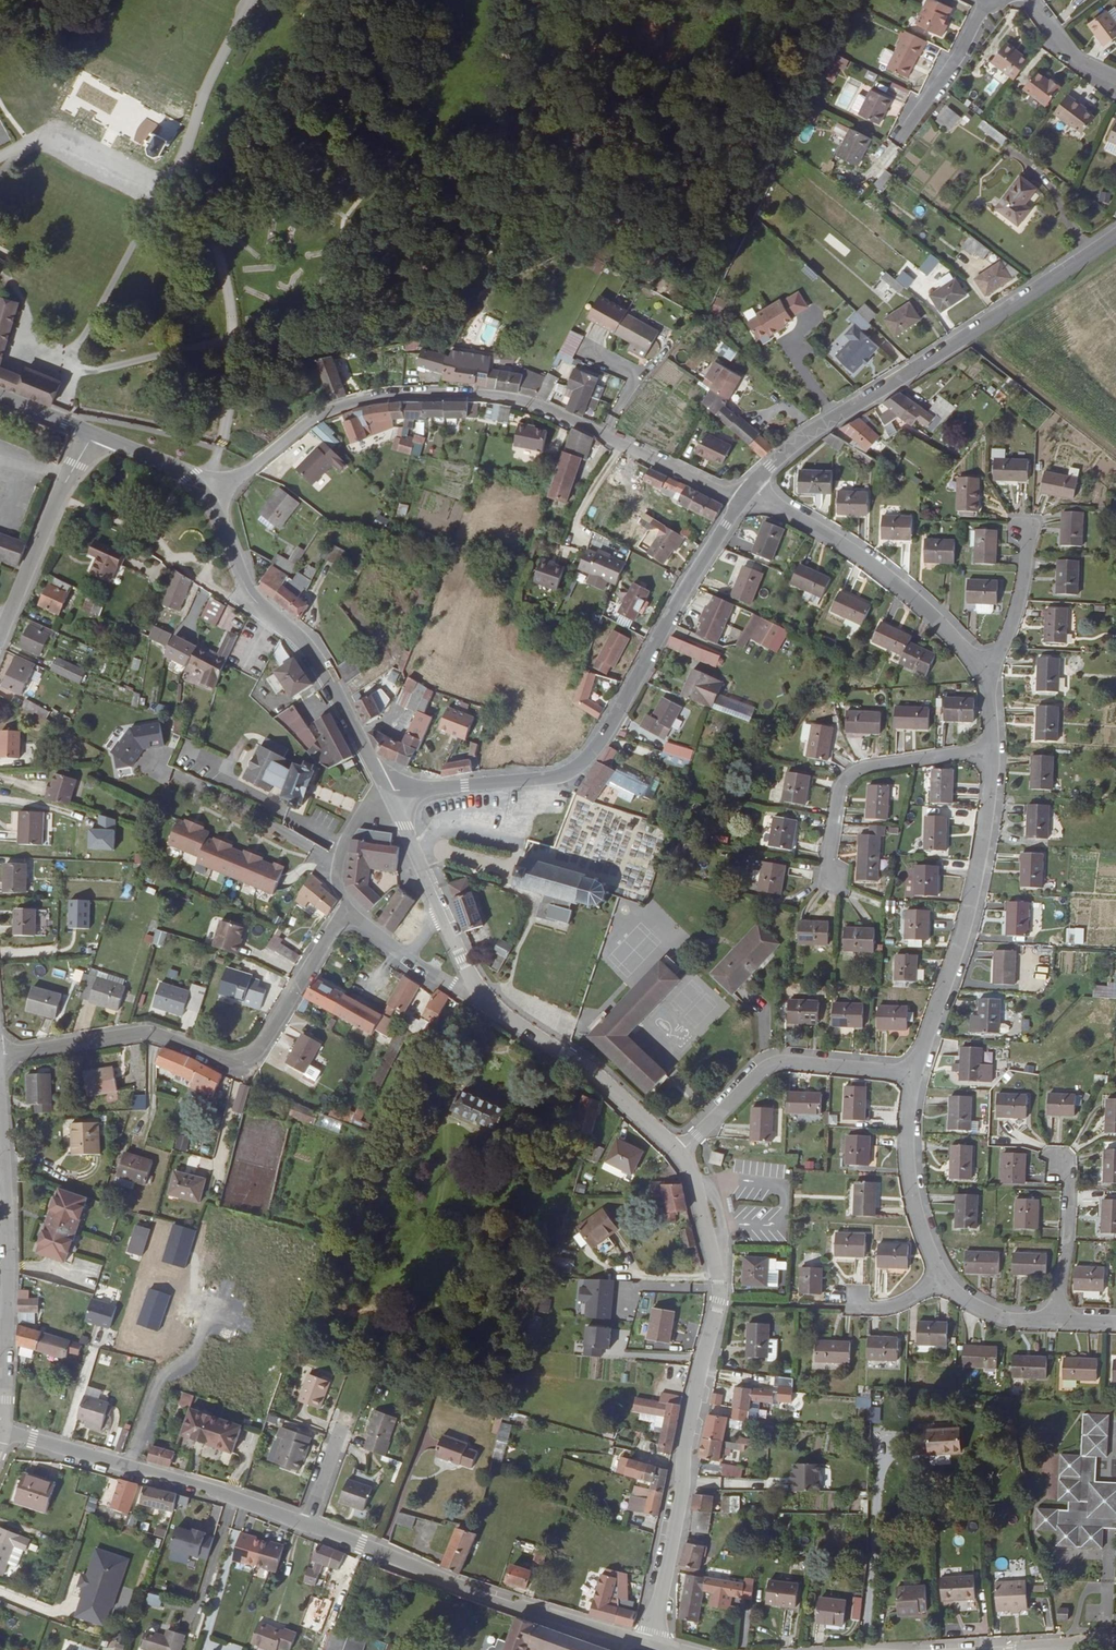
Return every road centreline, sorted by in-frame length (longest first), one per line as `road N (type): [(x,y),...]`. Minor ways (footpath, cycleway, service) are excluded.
road 1 (residential): [(647,1643),(453,1582),(227,1495),(2,1431)]
road 2 (residential): [(205,498),(320,414),(385,394),(468,393),(549,409),(744,497)]
road 3 (residential): [(744,497),(685,584),(607,732),(576,767),(543,779),(386,793)]
road 4 (tertiary): [(682,1153),(702,1189),(720,1293),(647,1643)]
road 5 (residential): [(1115,240),(829,421),(744,497)]
road 6 (residential): [(347,904),(257,1059),(233,1063),(151,1032),(0,1055)]
road 7 (residential): [(744,497),(794,515),(907,586),(988,681),(993,750)]
road 8 (tertiary): [(205,498),(247,590),(317,661),(386,793)]
road 9 (residential): [(993,750),(972,915),(916,1079)]
road 10 (residential): [(916,1079),(912,1193),(940,1279),(973,1307),(1015,1323),(1060,1322)]
road 11 (residential): [(0,1122),(7,1209),(2,1431)]
road 12 (residential): [(916,1079),(769,1065),(682,1153)]
road 13 (tertiary): [(479,987),(682,1153)]
road 14 (residential): [(993,750),(862,768),(843,783),(831,861),(836,880)]
road 15 (residential): [(92,435),(4,625)]
road 16 (residential): [(1061,1162),(1071,1185),(1060,1322)]
road 17 (residential): [(987,2),(901,136)]
road 18 (tertiary): [(386,793),(443,916)]
road 19 (residential): [(347,904),(337,885),(339,845),(360,812),(386,793)]
road 20 (tertiary): [(92,435),(175,469),(205,498)]
road 21 (residential): [(1115,80),(1084,65),(1029,0)]

